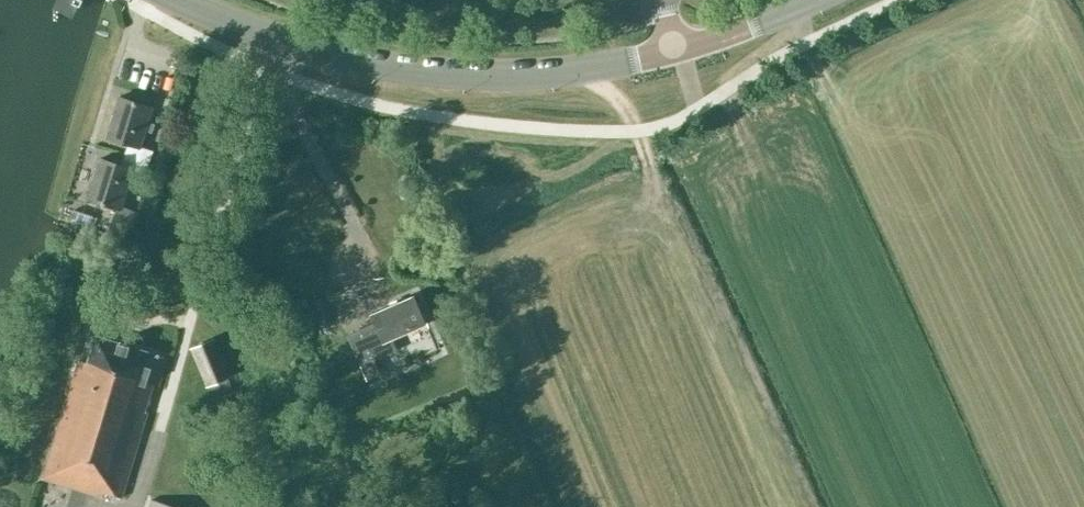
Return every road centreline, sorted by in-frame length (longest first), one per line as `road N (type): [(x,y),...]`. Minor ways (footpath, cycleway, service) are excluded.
road 1 (tertiary): [(675,49),(525,73),(420,70),(296,44),(179,0)]
road 2 (tertiary): [(675,49),(805,0)]

